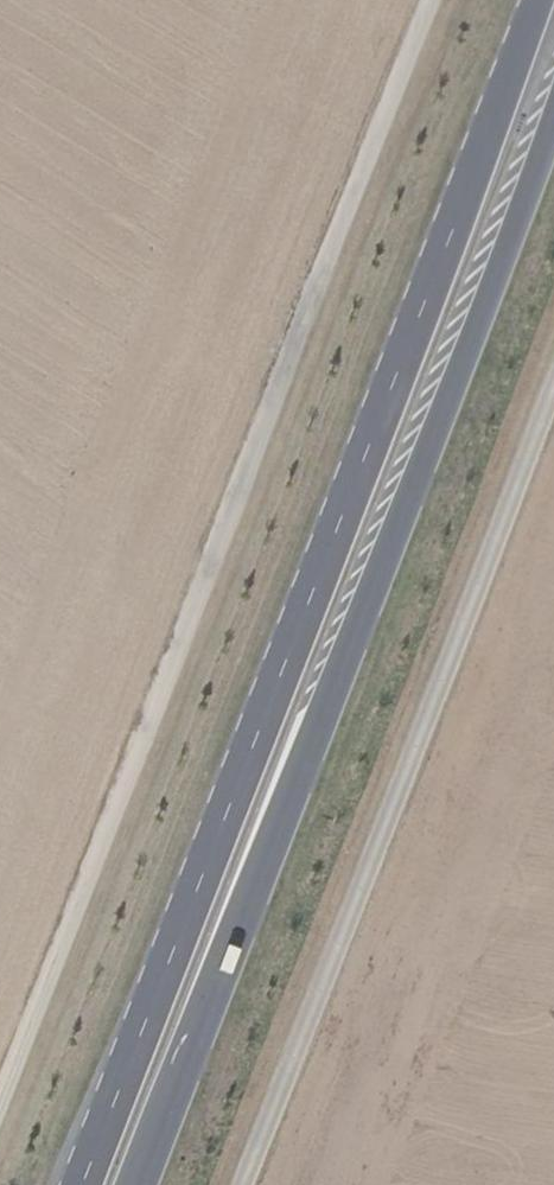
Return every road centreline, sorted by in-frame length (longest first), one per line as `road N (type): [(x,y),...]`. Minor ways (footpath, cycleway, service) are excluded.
road 1 (primary): [(546,0),(87,1184)]
road 2 (track): [(431,0),(0,1101)]
road 3 (primary): [(138,1184),(553,120)]
road 4 (track): [(553,340),(228,1184)]

